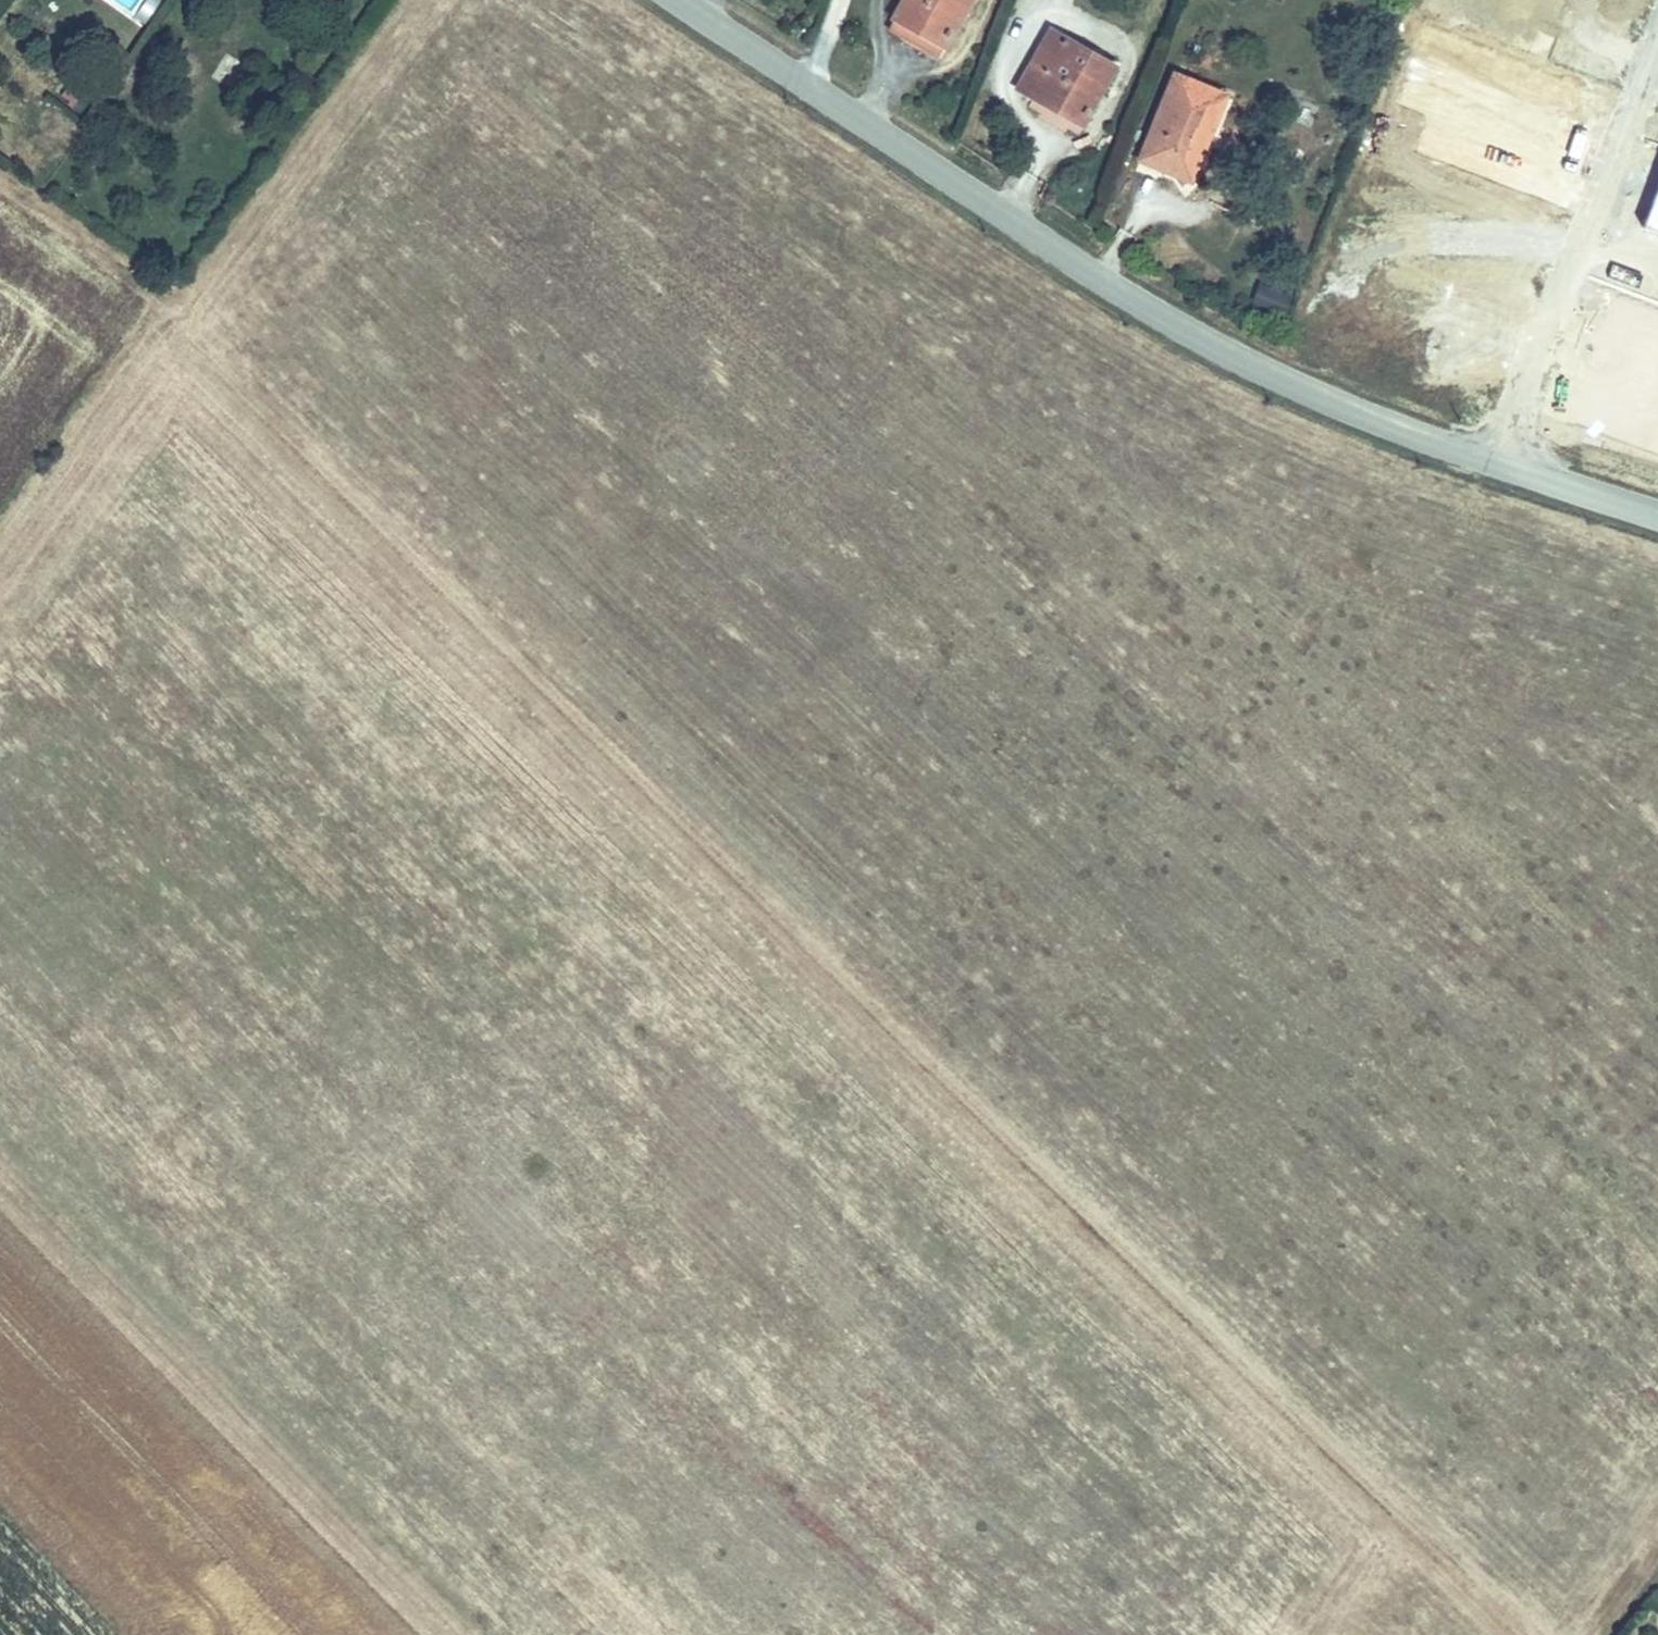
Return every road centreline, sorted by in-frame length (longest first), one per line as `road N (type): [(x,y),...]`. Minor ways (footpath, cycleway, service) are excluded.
road 1 (tertiary): [(1657,511),(1456,444),(1185,327),(682,0)]

